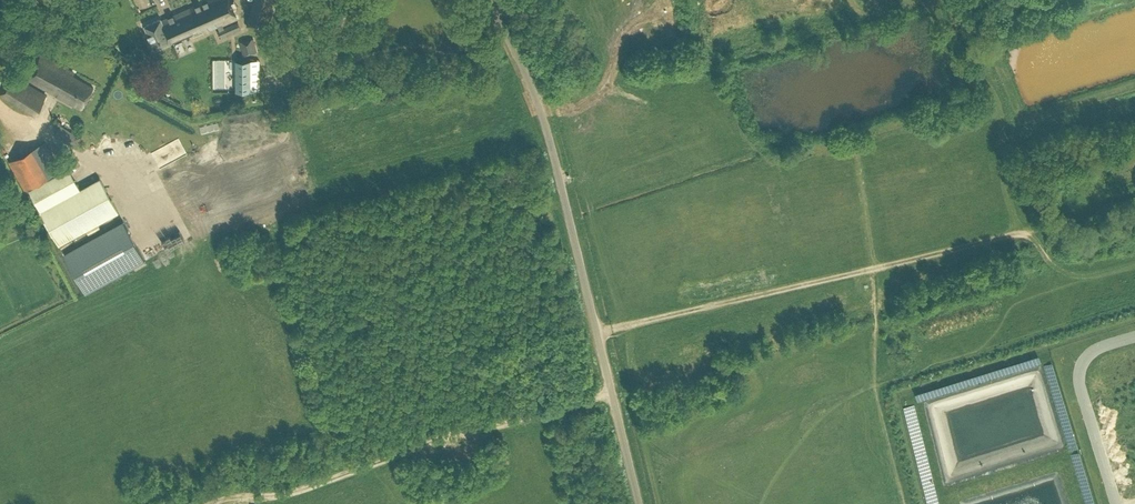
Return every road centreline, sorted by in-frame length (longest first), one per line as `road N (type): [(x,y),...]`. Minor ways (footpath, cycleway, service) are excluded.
road 1 (track): [(597,332),(1020,232),(1134,193)]
road 2 (unclassified): [(639,503),(548,134),(489,0)]
road 3 (track): [(612,393),(434,441),(288,493),(212,503)]
road 4 (track): [(1134,264),(1074,274),(1020,232)]

